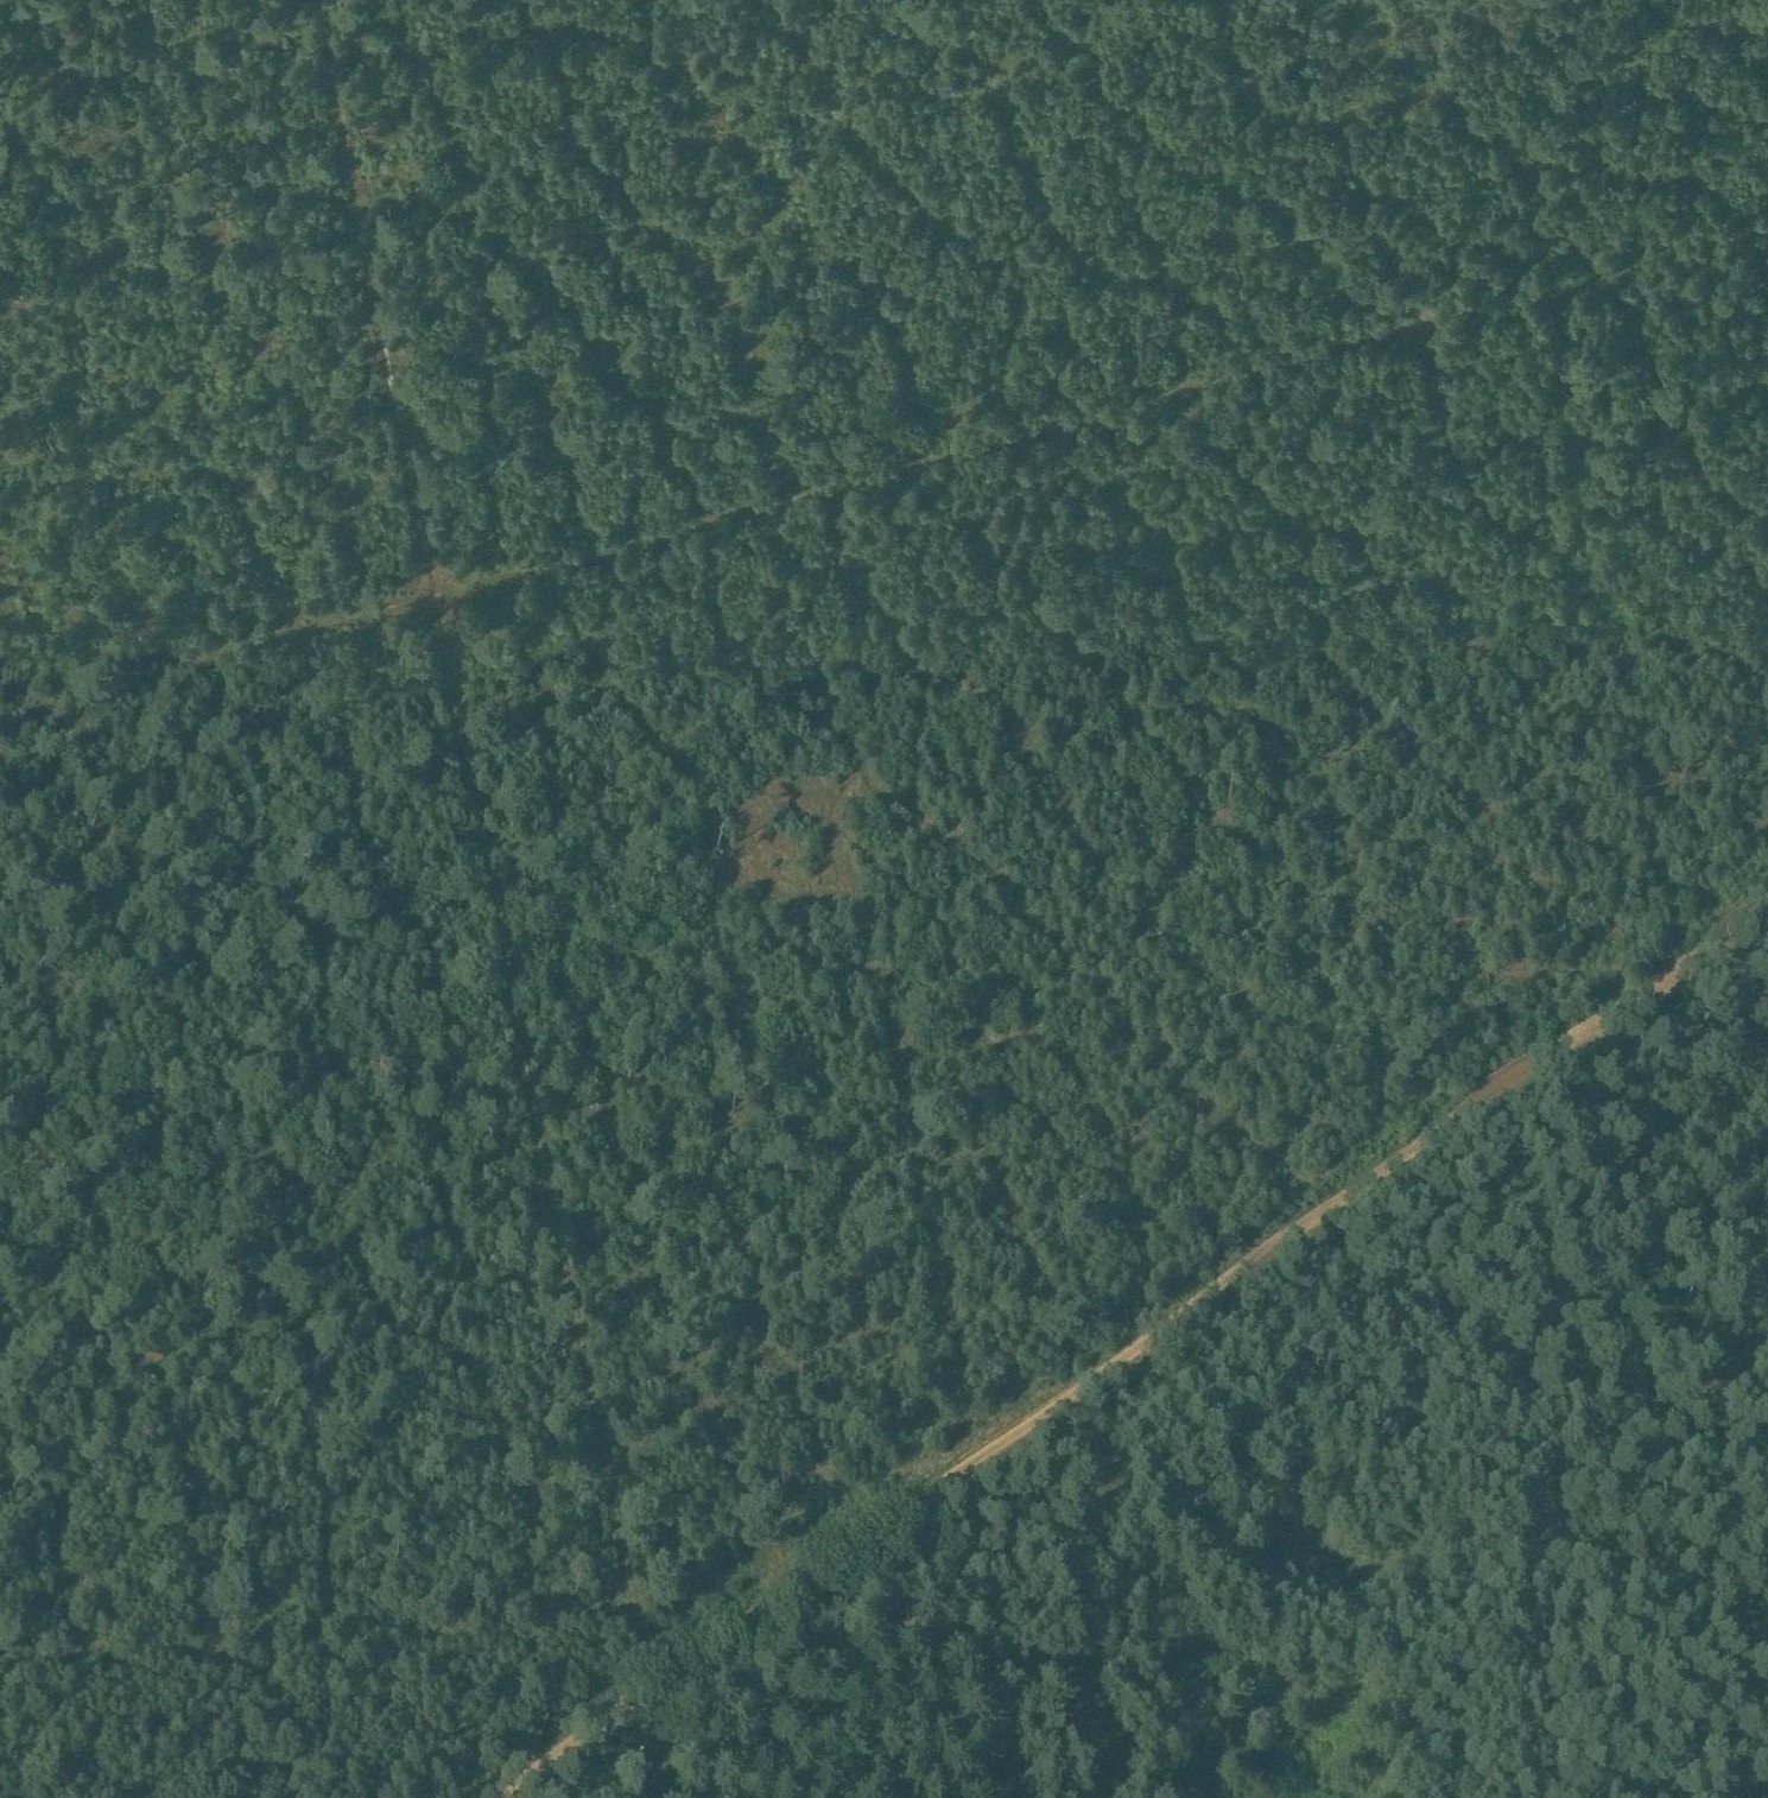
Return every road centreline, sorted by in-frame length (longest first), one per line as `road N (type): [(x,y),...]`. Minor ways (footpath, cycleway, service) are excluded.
road 1 (track): [(1767,901),(1363,1187),(661,1657),(486,1797)]

